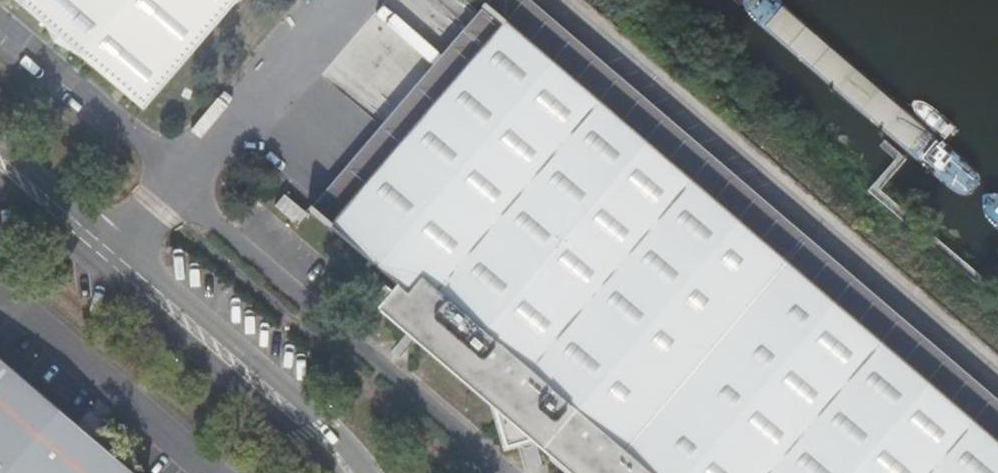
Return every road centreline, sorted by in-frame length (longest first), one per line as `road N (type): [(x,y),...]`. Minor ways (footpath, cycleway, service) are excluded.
road 1 (unclassified): [(349,472),(312,430),(0,162)]

